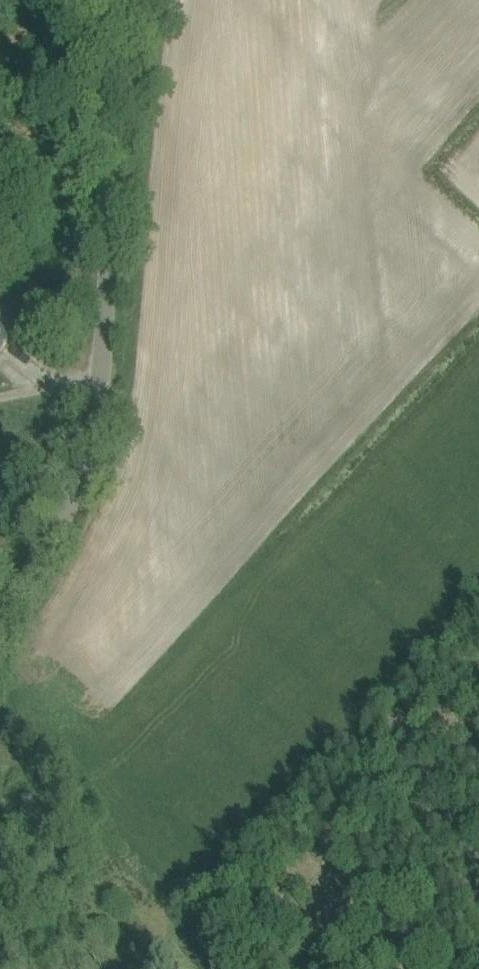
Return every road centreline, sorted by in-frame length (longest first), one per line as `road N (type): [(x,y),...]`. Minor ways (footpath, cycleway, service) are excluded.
road 1 (unclassified): [(0,617),(79,486),(100,393),(113,0)]

